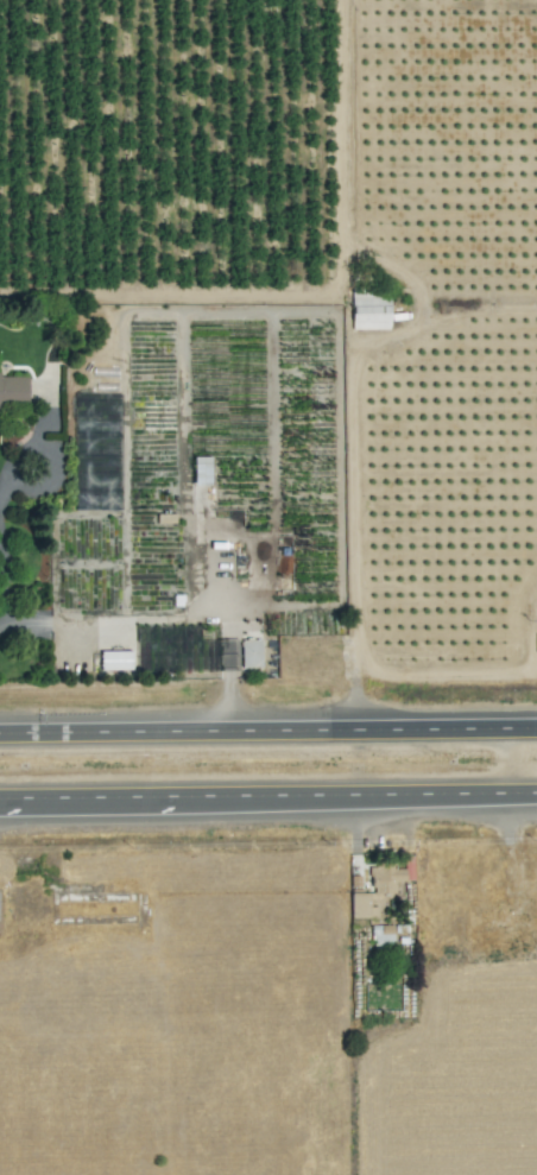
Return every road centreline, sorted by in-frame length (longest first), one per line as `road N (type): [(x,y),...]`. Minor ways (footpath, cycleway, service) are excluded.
road 1 (primary): [(0,802),(536,794)]
road 2 (primary): [(536,728),(0,733)]

